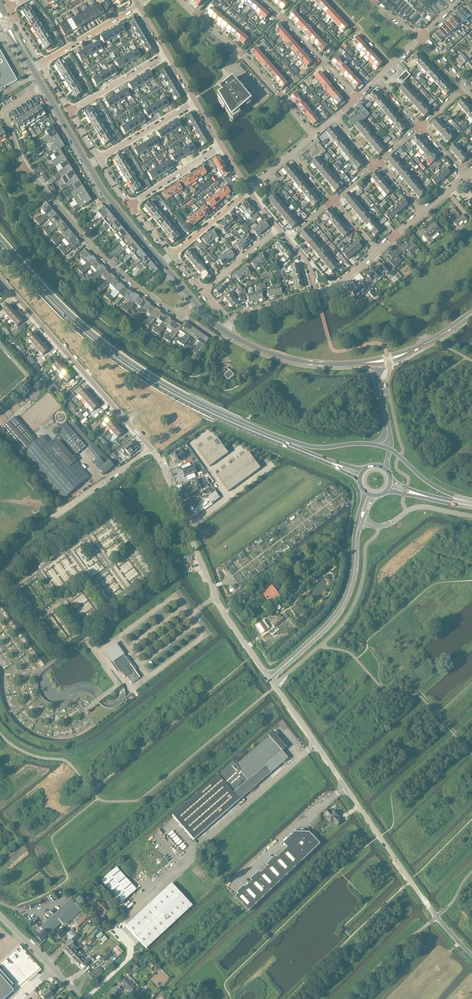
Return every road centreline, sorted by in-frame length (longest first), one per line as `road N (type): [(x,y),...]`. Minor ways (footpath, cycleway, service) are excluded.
road 1 (primary): [(329,462),(208,412),(125,364),(77,327),(0,245)]
road 2 (unclassified): [(471,956),(436,917),(269,678)]
road 3 (residential): [(182,317),(93,249),(24,167),(2,113)]
road 4 (unclassified): [(269,678),(214,597),(151,449)]
road 5 (residential): [(136,432),(0,279)]
road 6 (unclassified): [(360,520),(342,606),(269,678)]
road 7 (residential): [(314,135),(181,0)]
road 8 (tertiary): [(375,360),(299,362),(224,331)]
road 9 (residential): [(355,99),(262,0)]
road 10 (tertiary): [(162,264),(88,166)]

